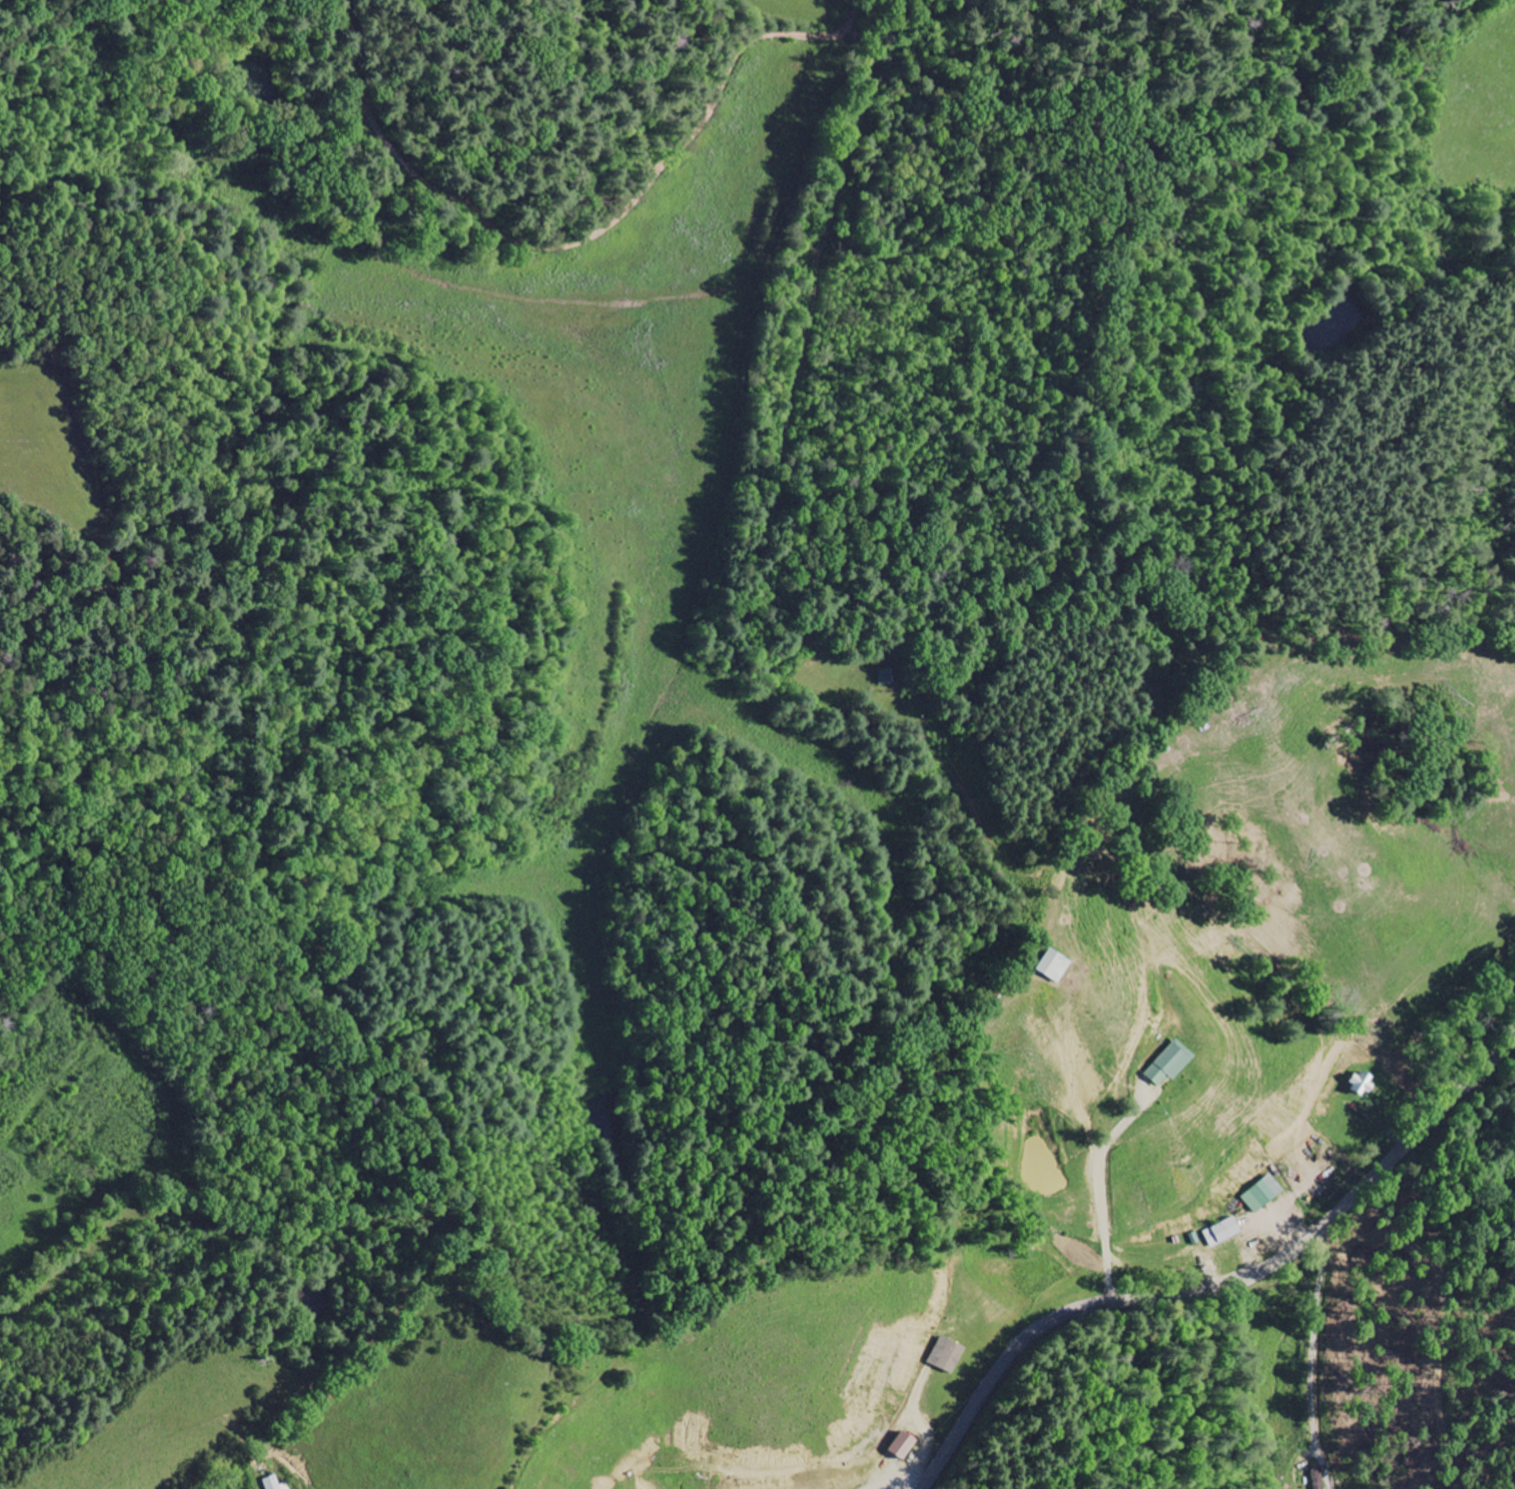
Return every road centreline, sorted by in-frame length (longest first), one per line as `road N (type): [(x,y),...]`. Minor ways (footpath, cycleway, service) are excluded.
road 1 (secondary): [(918,1488),(1000,1365),(1036,1328),(1083,1306),(1188,1294),(1262,1268),(1325,1222),(1514,1042)]
road 2 (track): [(341,0),(413,151),(510,200),(575,210),(640,189),(887,0)]

